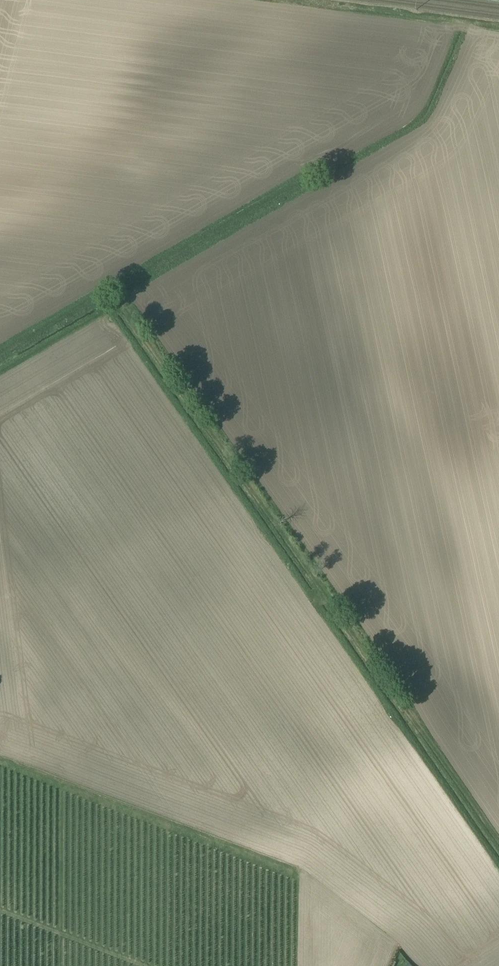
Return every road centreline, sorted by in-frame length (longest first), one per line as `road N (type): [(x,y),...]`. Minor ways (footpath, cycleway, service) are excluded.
road 1 (track): [(111,291),(498,845)]
road 2 (track): [(0,354),(317,174)]

